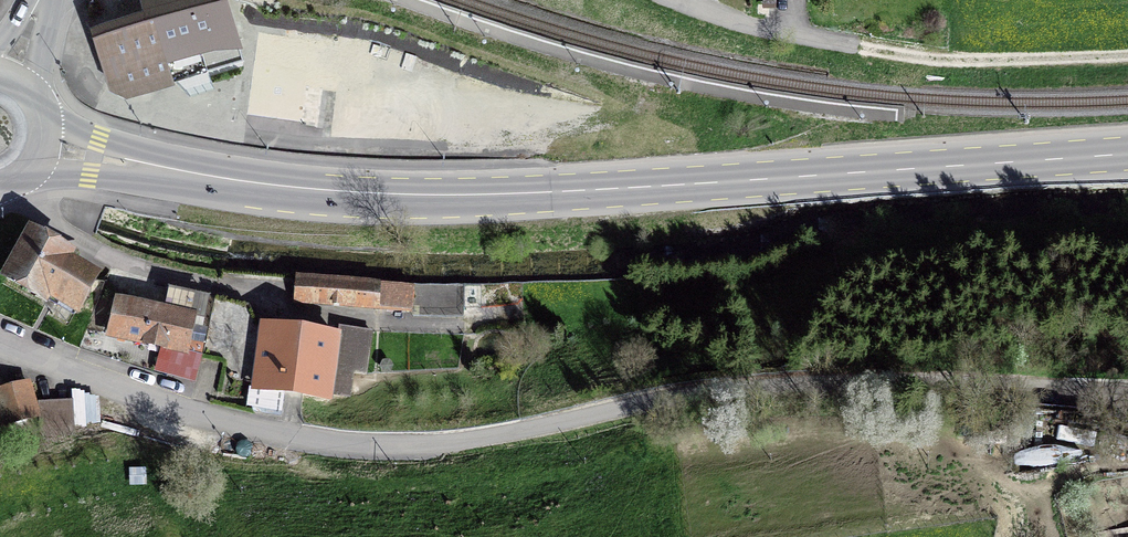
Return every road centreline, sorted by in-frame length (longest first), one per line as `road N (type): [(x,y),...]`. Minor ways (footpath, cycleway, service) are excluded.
road 1 (primary): [(40,149),(98,165),(367,199),(598,196),(1127,157)]
road 2 (residential): [(1029,416),(729,404),(419,451),(277,435),(119,390),(0,340)]
road 3 (residential): [(675,0),(740,30),(969,71)]
road 4 (track): [(969,71),(1127,67)]

